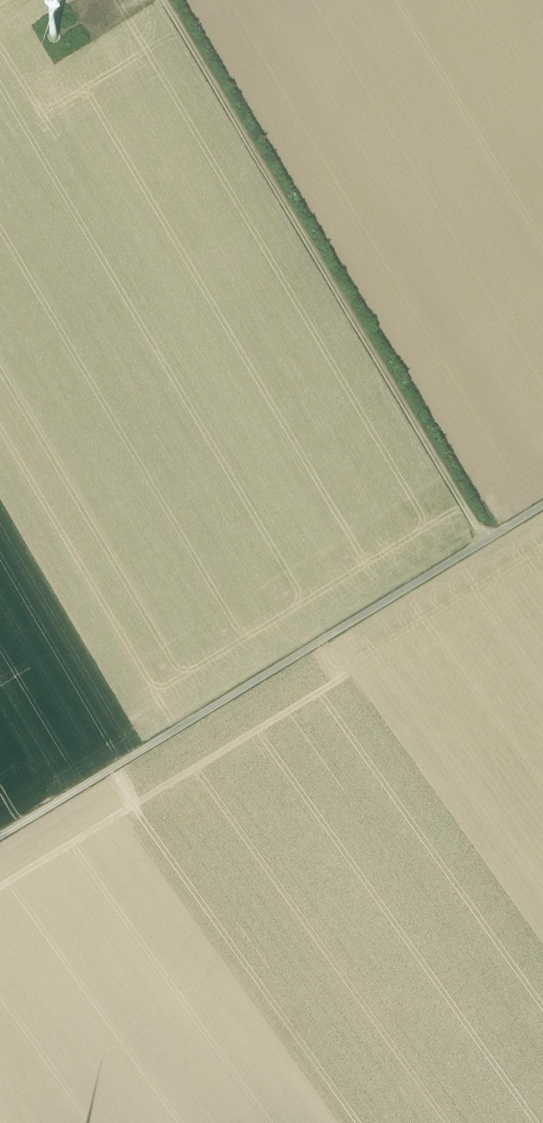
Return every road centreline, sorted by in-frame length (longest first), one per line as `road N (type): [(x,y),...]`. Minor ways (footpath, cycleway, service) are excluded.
road 1 (track): [(542,501),(0,828)]
road 2 (track): [(484,539),(168,0)]

